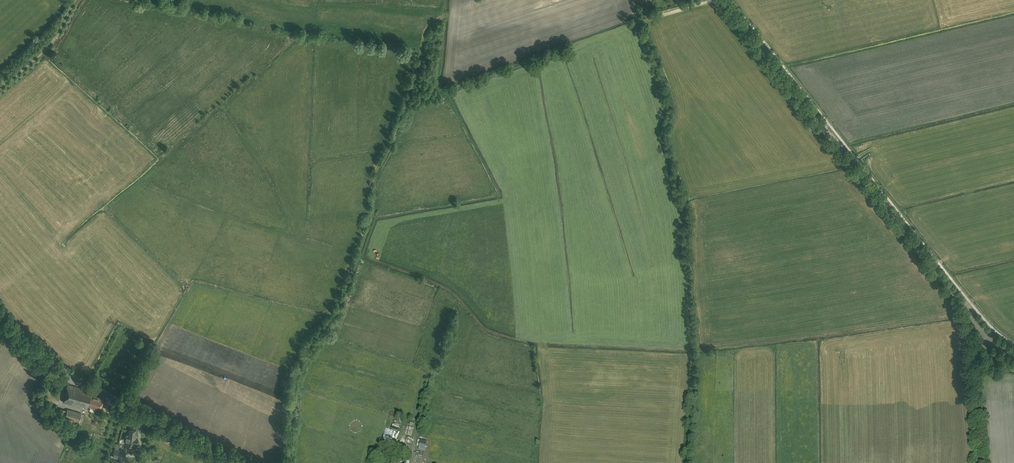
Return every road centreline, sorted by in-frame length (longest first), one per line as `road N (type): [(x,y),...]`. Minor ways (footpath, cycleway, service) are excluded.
road 1 (track): [(289,462),(300,362),(347,289),(373,215),(376,170),(422,54)]
road 2 (tertiary): [(988,334),(722,0)]
road 3 (unclassified): [(244,462),(73,378),(0,313)]
road 4 (track): [(691,306),(689,462)]
road 5 (unclassified): [(988,334),(973,363),(980,462)]

